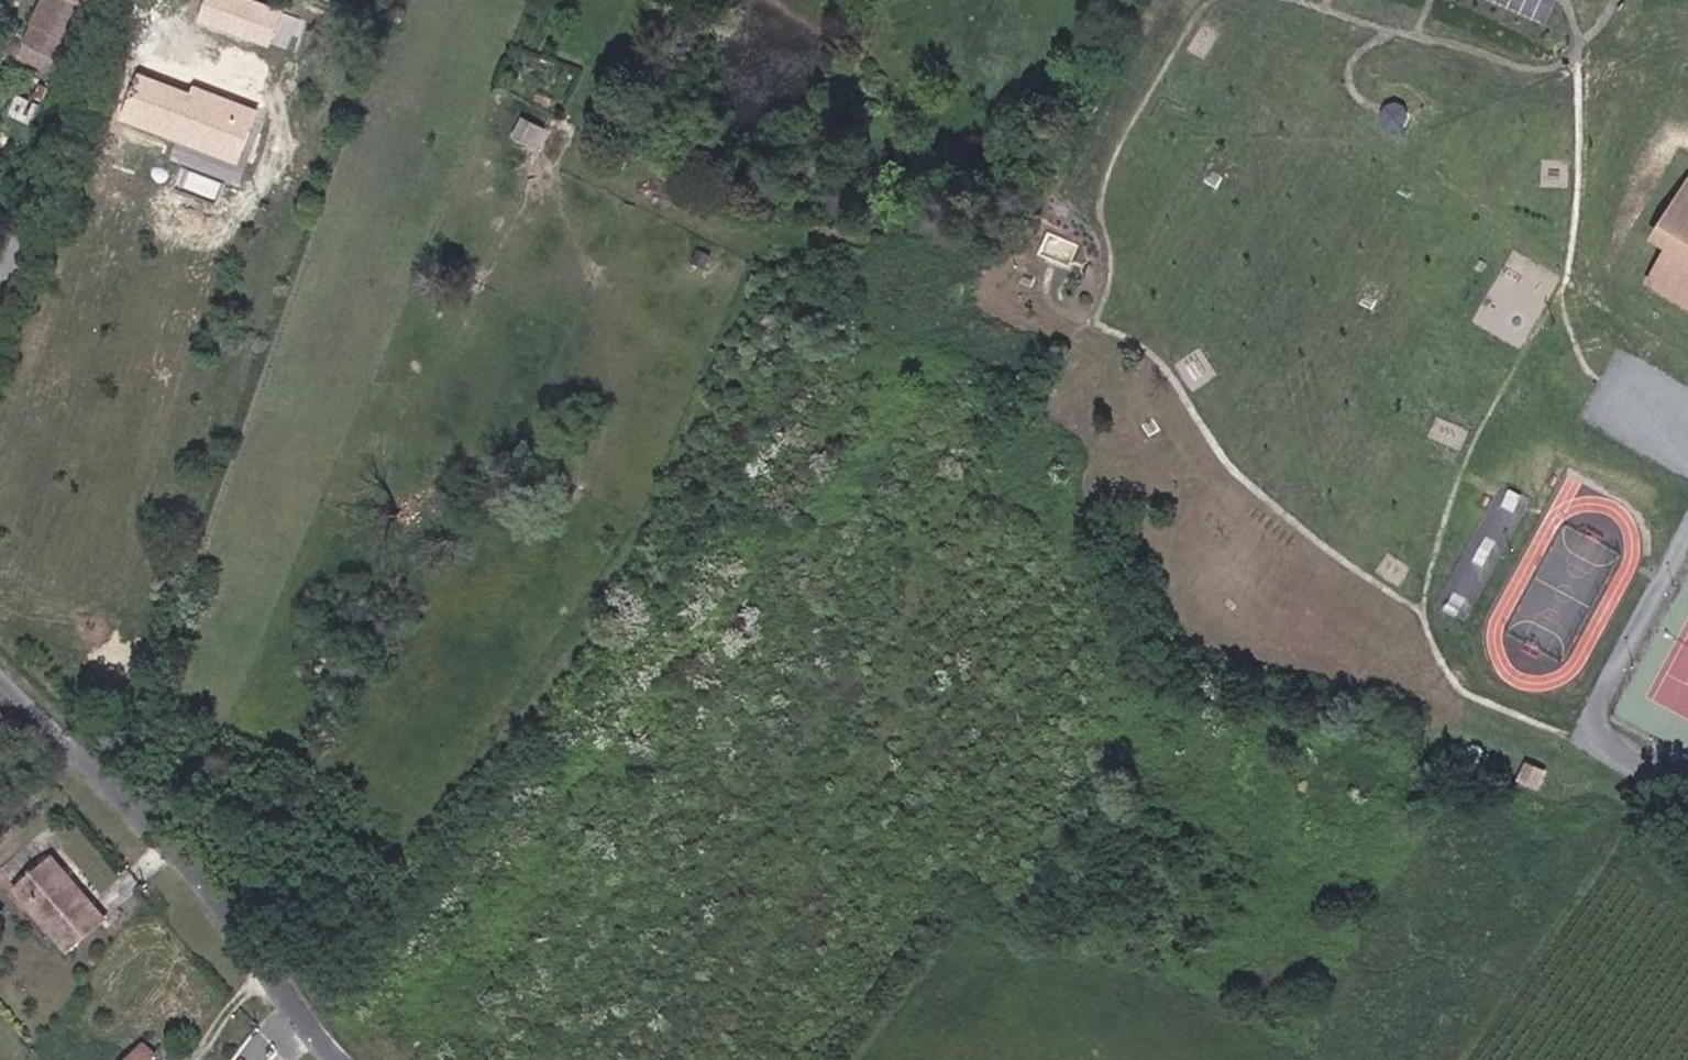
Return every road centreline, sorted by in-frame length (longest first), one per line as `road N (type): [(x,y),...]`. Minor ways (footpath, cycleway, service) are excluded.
road 1 (unclassified): [(366,1059),(309,1015),(188,859),(0,674)]
road 2 (unclassified): [(0,312),(127,0)]

